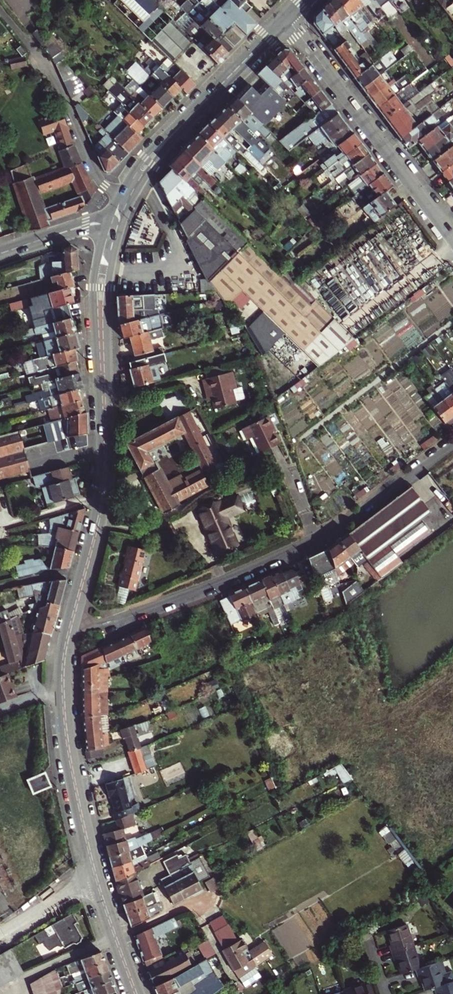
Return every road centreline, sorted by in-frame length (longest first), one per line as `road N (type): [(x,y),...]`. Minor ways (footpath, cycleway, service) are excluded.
road 1 (residential): [(70,628),(112,621),(329,532),(452,445)]
road 2 (secondary): [(106,224),(93,286),(102,500)]
road 3 (residential): [(286,17),(452,237)]
road 4 (secondary): [(102,500),(110,440),(108,287),(121,227)]
road 5 (secondary): [(70,628),(62,705),(93,866)]
road 6 (residential): [(0,8),(53,77),(99,180),(119,194)]
road 7 (secondary): [(286,17),(191,114)]
road 8 (secondary): [(102,500),(70,628)]

